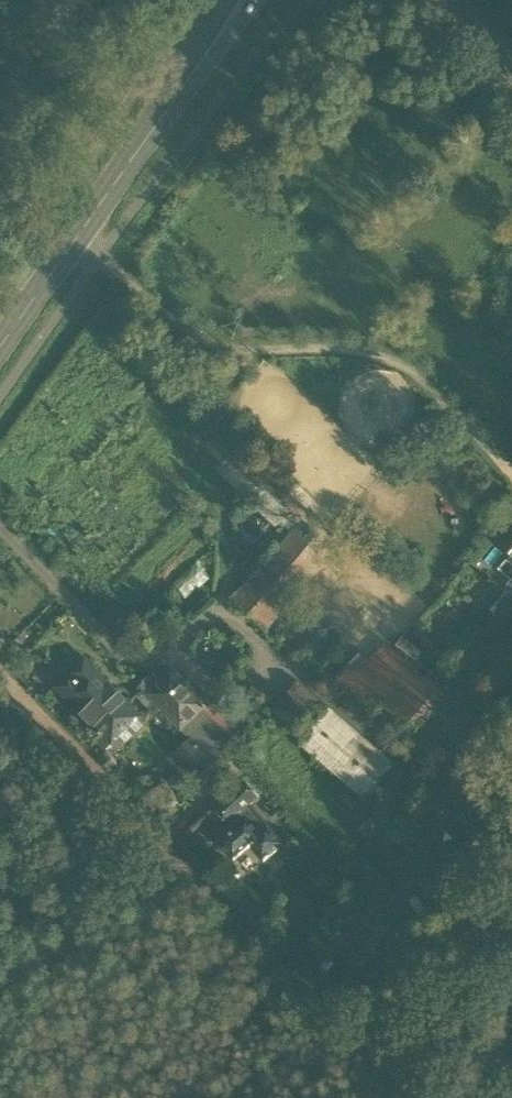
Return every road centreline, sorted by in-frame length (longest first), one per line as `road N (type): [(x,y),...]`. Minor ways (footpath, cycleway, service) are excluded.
road 1 (track): [(82,228),(151,308),(254,343),(379,349),(400,359),(511,463)]
road 2 (secondary): [(0,346),(242,0)]
road 3 (track): [(390,1097),(371,1056),(199,877)]
road 4 (residential): [(199,877),(0,670)]

